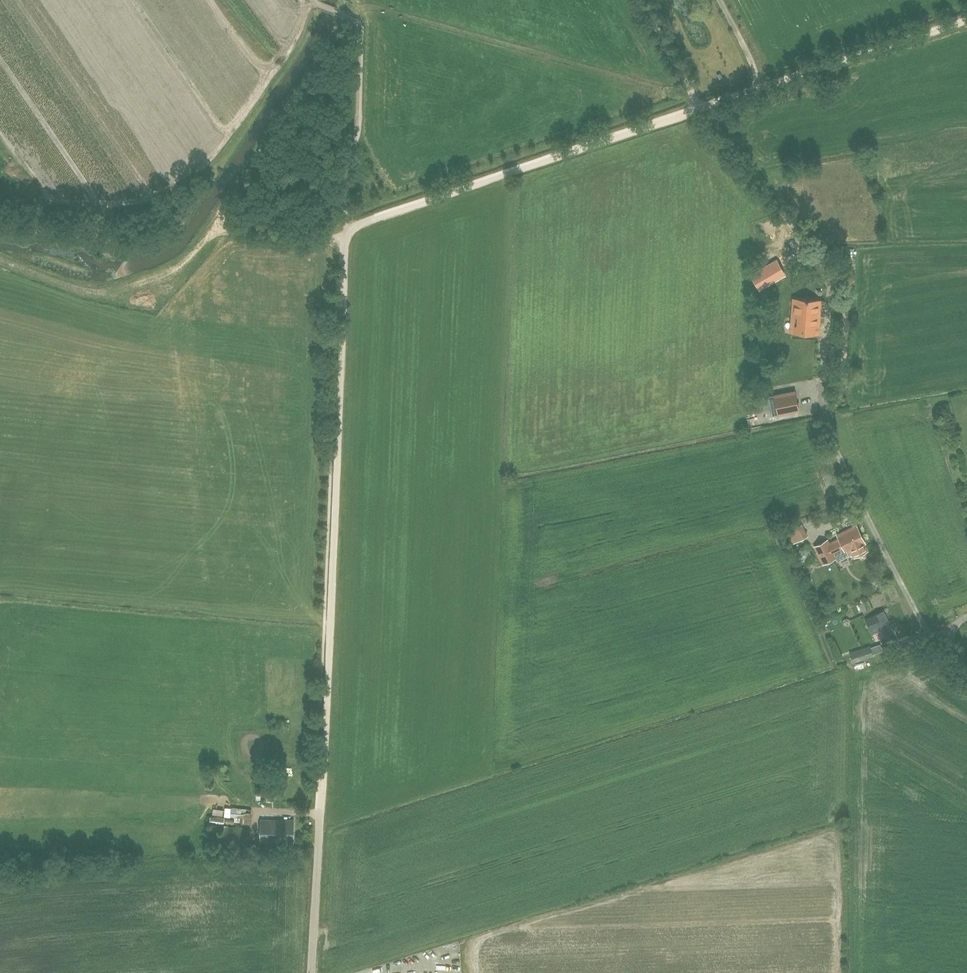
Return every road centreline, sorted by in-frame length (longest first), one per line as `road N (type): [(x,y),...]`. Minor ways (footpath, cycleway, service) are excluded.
road 1 (track): [(966,22),(351,232)]
road 2 (track): [(320,818),(351,232)]
road 3 (unclassified): [(312,972),(320,818)]
road 4 (track): [(343,237),(216,228)]

